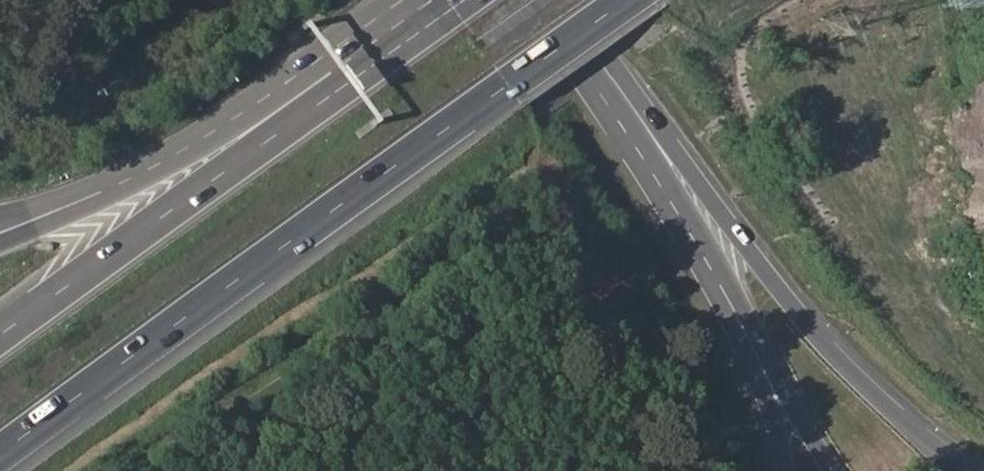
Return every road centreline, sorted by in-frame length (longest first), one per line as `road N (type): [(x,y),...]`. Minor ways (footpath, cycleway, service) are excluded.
road 1 (motorway): [(0,456),(623,0)]
road 2 (motorway): [(347,84),(0,335)]
road 3 (tertiary): [(964,470),(842,363),(688,188)]
road 4 (motorway): [(347,84),(99,193)]
road 5 (tertiary): [(557,0),(688,188)]
road 6 (tertiary): [(688,188),(772,385)]
road 7 (motorway): [(464,0),(347,84)]

